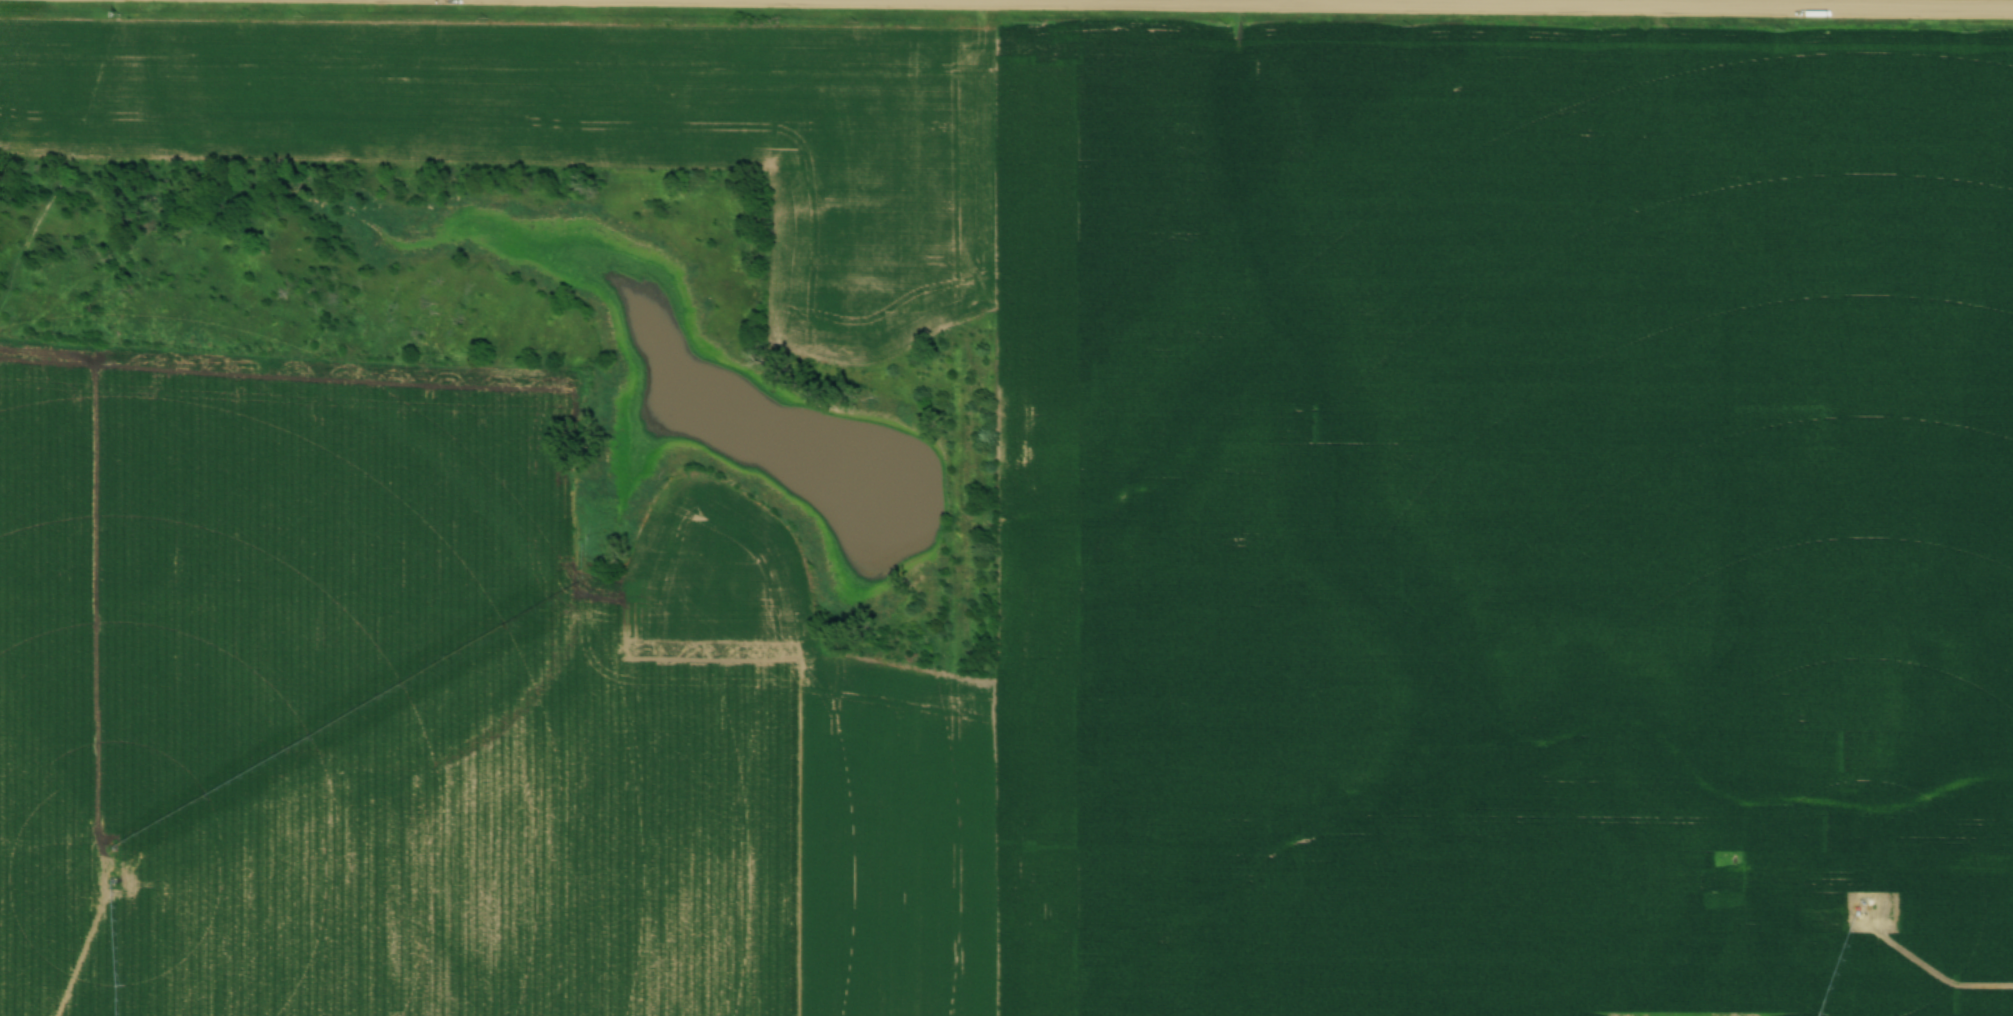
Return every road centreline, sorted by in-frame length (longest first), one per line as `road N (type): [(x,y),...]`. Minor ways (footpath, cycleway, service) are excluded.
road 1 (residential): [(2012,8),(1146,0)]

